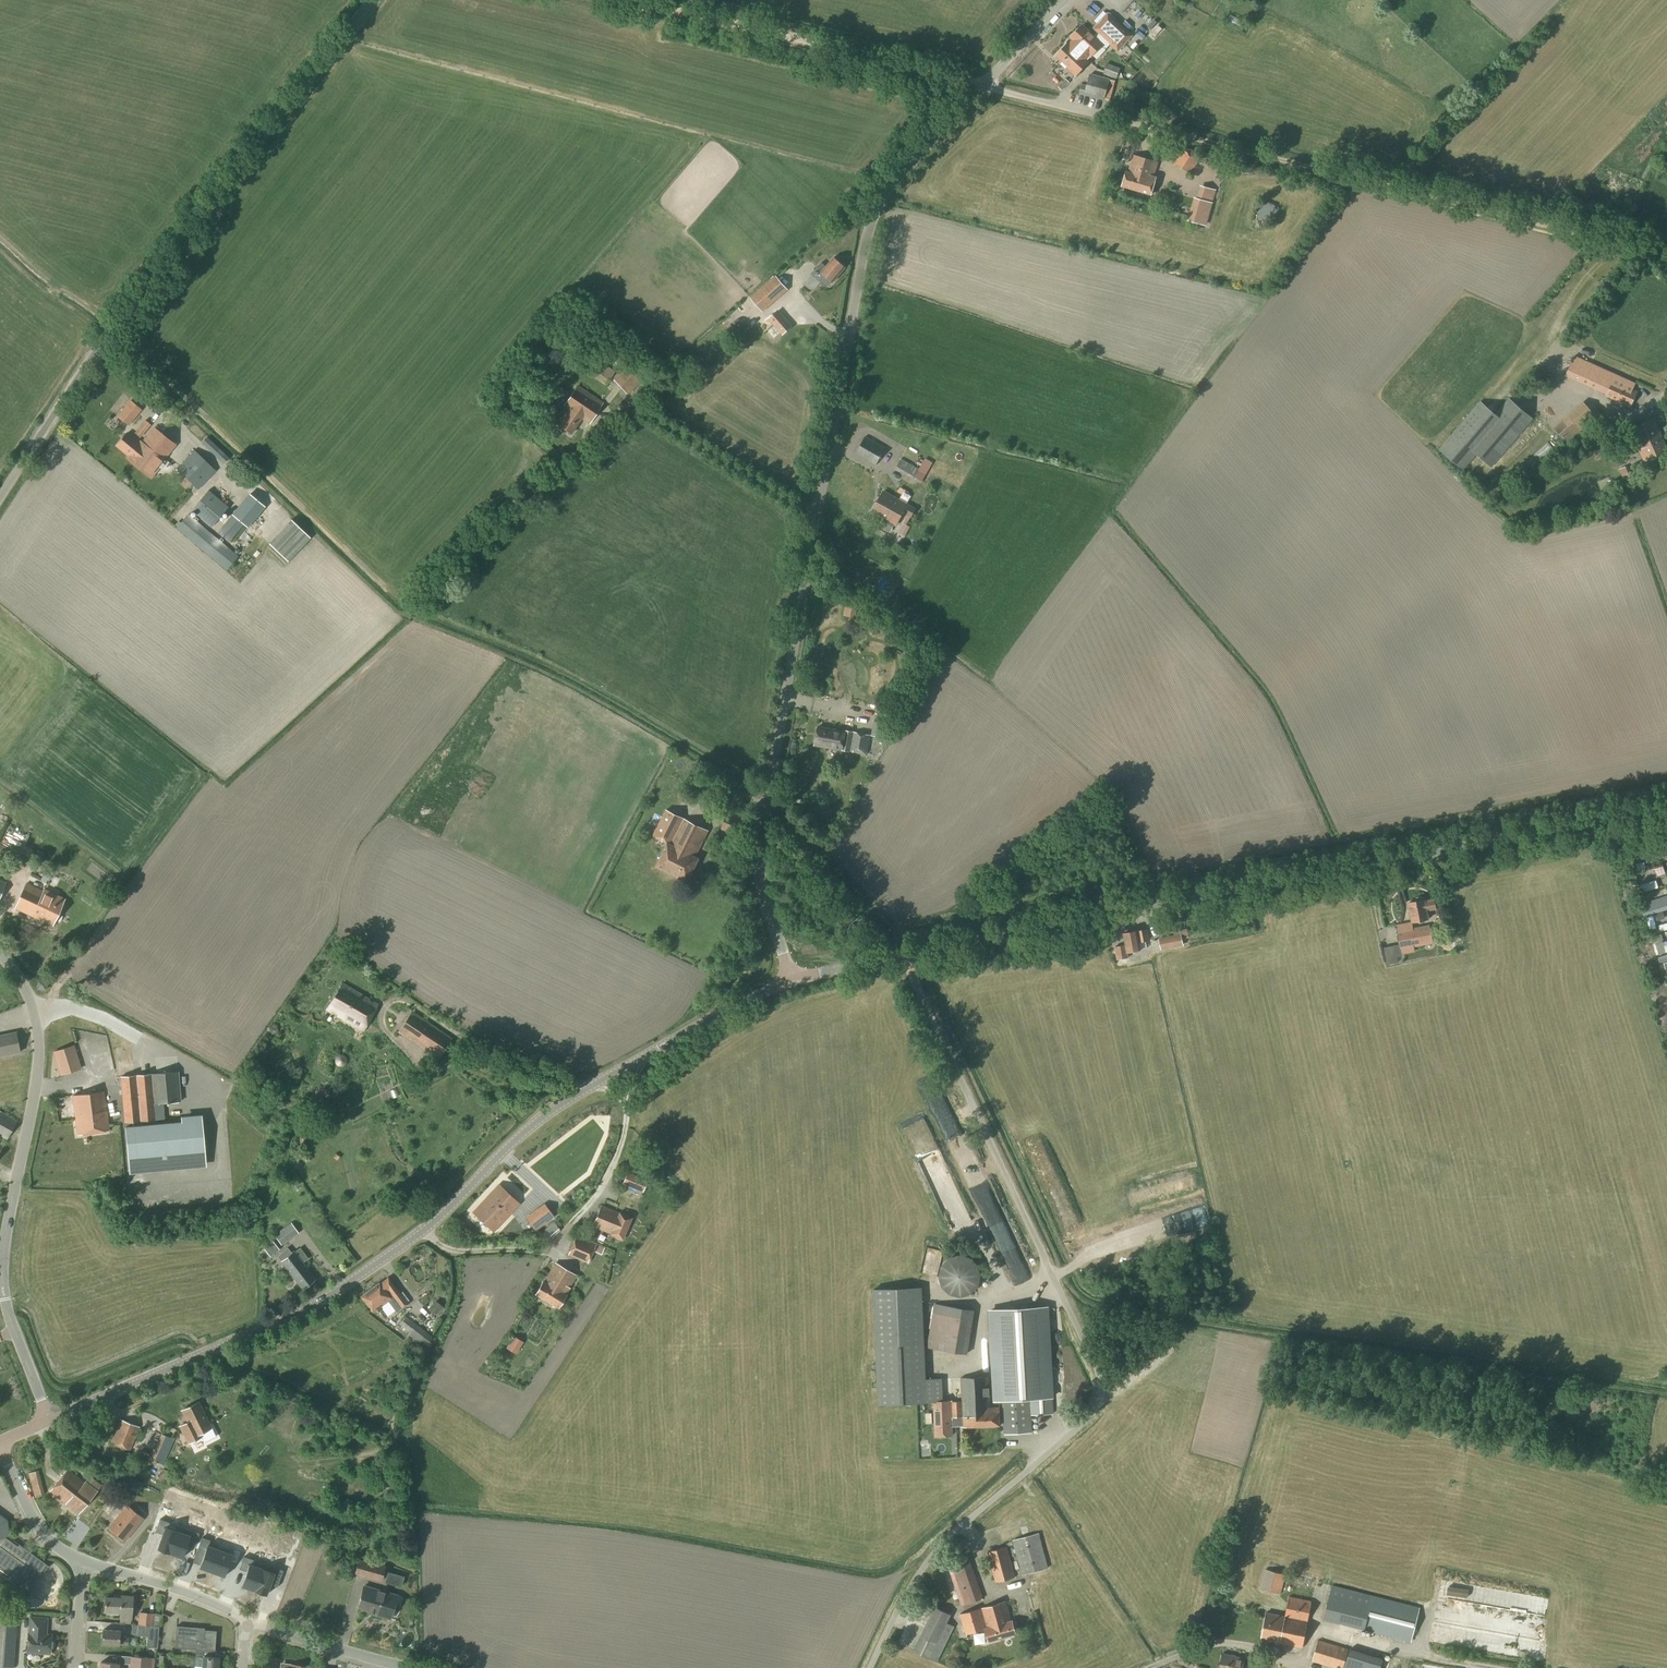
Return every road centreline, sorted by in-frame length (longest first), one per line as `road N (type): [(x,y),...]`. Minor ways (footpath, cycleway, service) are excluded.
road 1 (unclassified): [(791,977),(762,887),(761,837),(870,224),(894,182),(1062,0)]
road 2 (unclassified): [(870,1667),(938,1548),(1087,1418),(1102,1389),(904,956)]
road 3 (secondary): [(904,956),(1666,806)]
road 4 (unclassified): [(0,497),(94,354),(371,0)]
road 5 (track): [(1161,130),(634,0)]
road 6 (track): [(1666,256),(1161,130)]
road 7 (secondary): [(50,1421),(307,1309),(422,1230)]
road 8 (residential): [(610,1076),(623,1118),(613,1165),(557,1254),(456,1251),(422,1230)]
road 9 (unclassified): [(0,1239),(43,1074),(42,1041),(0,960)]
road 10 (secondary): [(422,1230),(535,1123),(610,1076)]
road 11 (secondary): [(610,1076),(791,977)]
road 12 (unclassified): [(246,1626),(207,1601),(81,1561)]
road 13 (unclassified): [(410,1667),(246,1626)]
road 14 (unclassified): [(50,1421),(0,1272)]
road 15 (unclassified): [(81,1561),(37,1529),(0,1448)]

